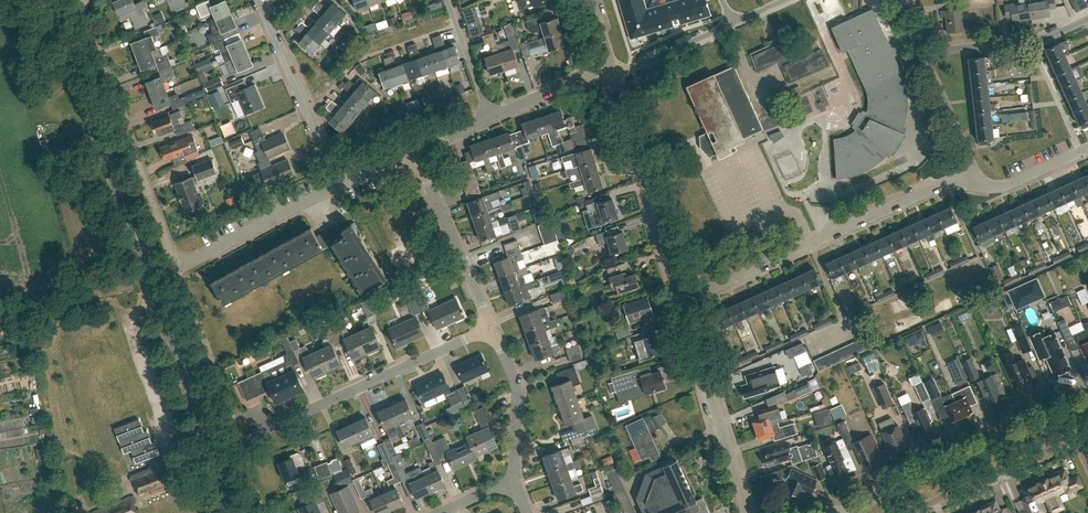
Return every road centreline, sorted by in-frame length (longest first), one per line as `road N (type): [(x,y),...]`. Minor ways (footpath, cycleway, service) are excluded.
road 1 (secondary): [(52,11),(239,512)]
road 2 (residential): [(685,303),(974,170)]
road 3 (residential): [(175,269),(75,0)]
road 4 (unclassified): [(833,512),(1087,402)]
road 5 (residential): [(263,432),(492,329)]
road 6 (unclassified): [(685,303),(613,77)]
road 7 (unclassified): [(747,512),(685,303)]
road 8 (residential): [(340,184),(260,0)]
road 9 (residential): [(492,329),(415,152)]
road 10 (residential): [(175,269),(340,184)]
road 11 (residential): [(909,512),(1074,439)]
road 12 (residential): [(513,480),(518,390),(492,329)]
road 13 (track): [(133,318),(107,301),(0,320)]
road 14 (residential): [(488,118),(609,65)]
road 15 (residential): [(613,77),(732,24)]
road 16 (residential): [(488,118),(446,0)]
road 17 (residential): [(974,170),(924,57)]
road 18 (residential): [(974,170),(980,183),(1010,184),(1081,151)]
road 19 (residential): [(1081,151),(1032,39)]

